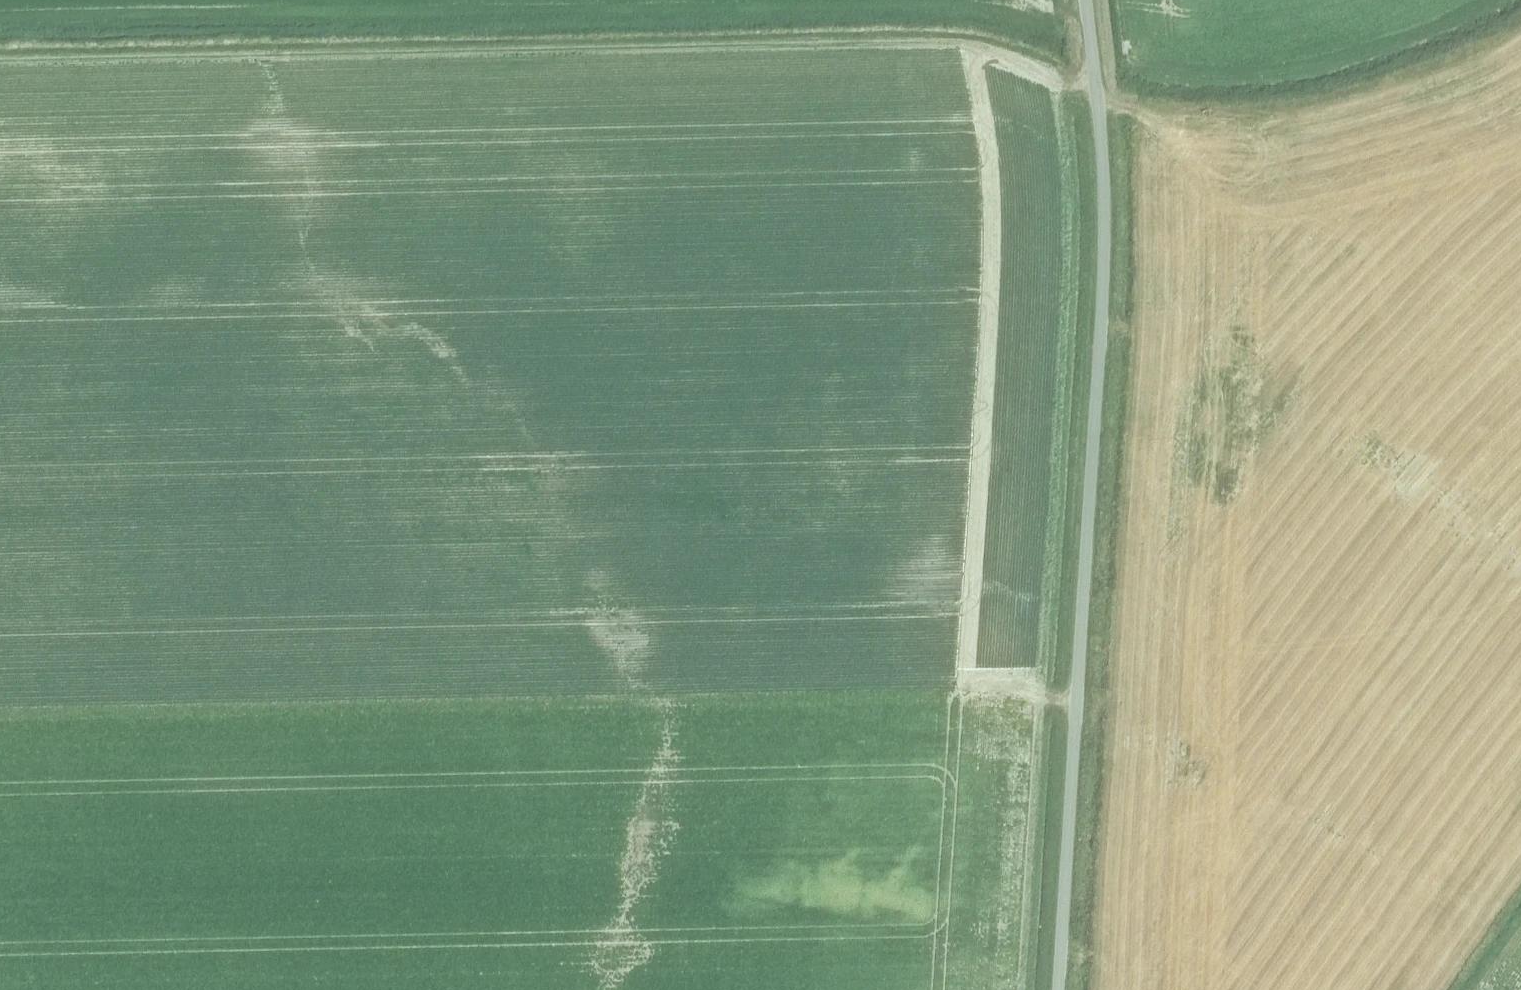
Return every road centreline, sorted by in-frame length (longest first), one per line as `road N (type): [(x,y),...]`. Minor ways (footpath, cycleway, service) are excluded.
road 1 (unclassified): [(1059,989),(1107,246),(1086,0)]

